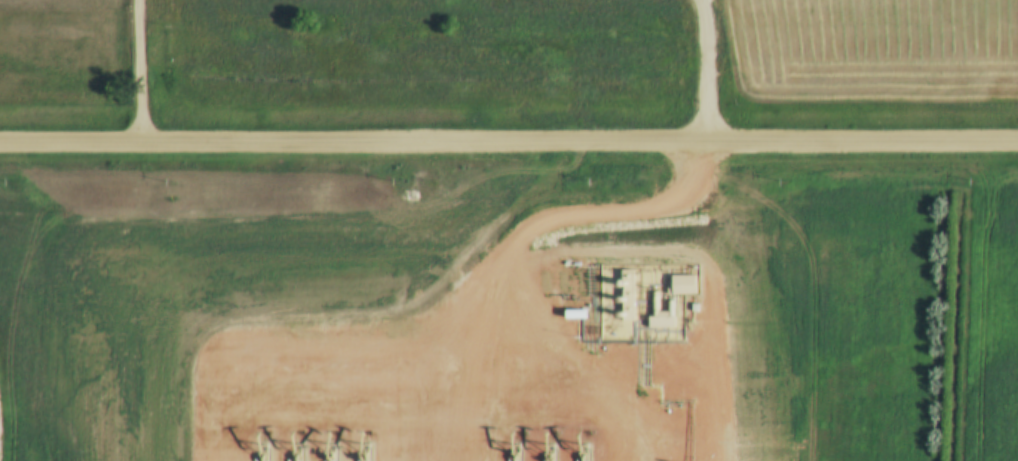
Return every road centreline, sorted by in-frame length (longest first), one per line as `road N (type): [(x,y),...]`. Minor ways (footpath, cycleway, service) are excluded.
road 1 (residential): [(1017,143),(0,141)]

